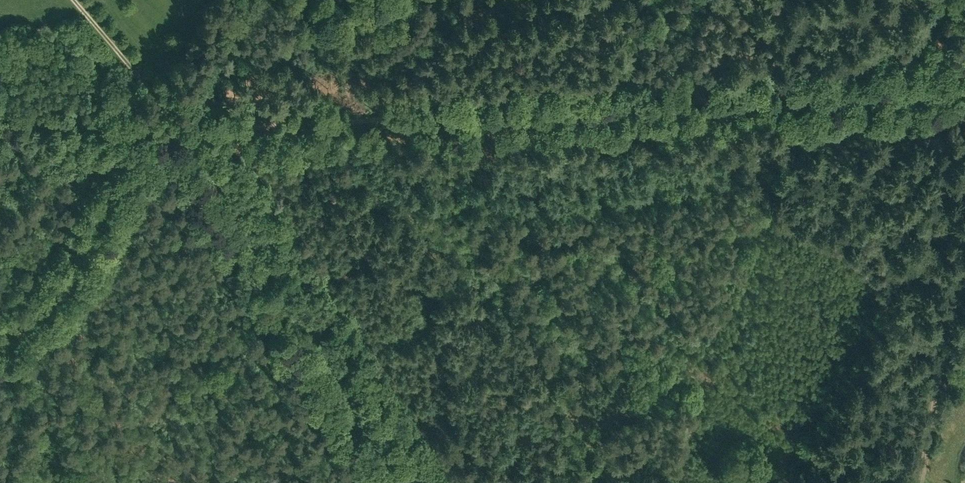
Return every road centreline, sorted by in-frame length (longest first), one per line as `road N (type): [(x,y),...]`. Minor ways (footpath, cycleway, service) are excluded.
road 1 (track): [(202,125),(964,73)]
road 2 (track): [(177,124),(402,482)]
road 3 (track): [(0,108),(177,124)]

